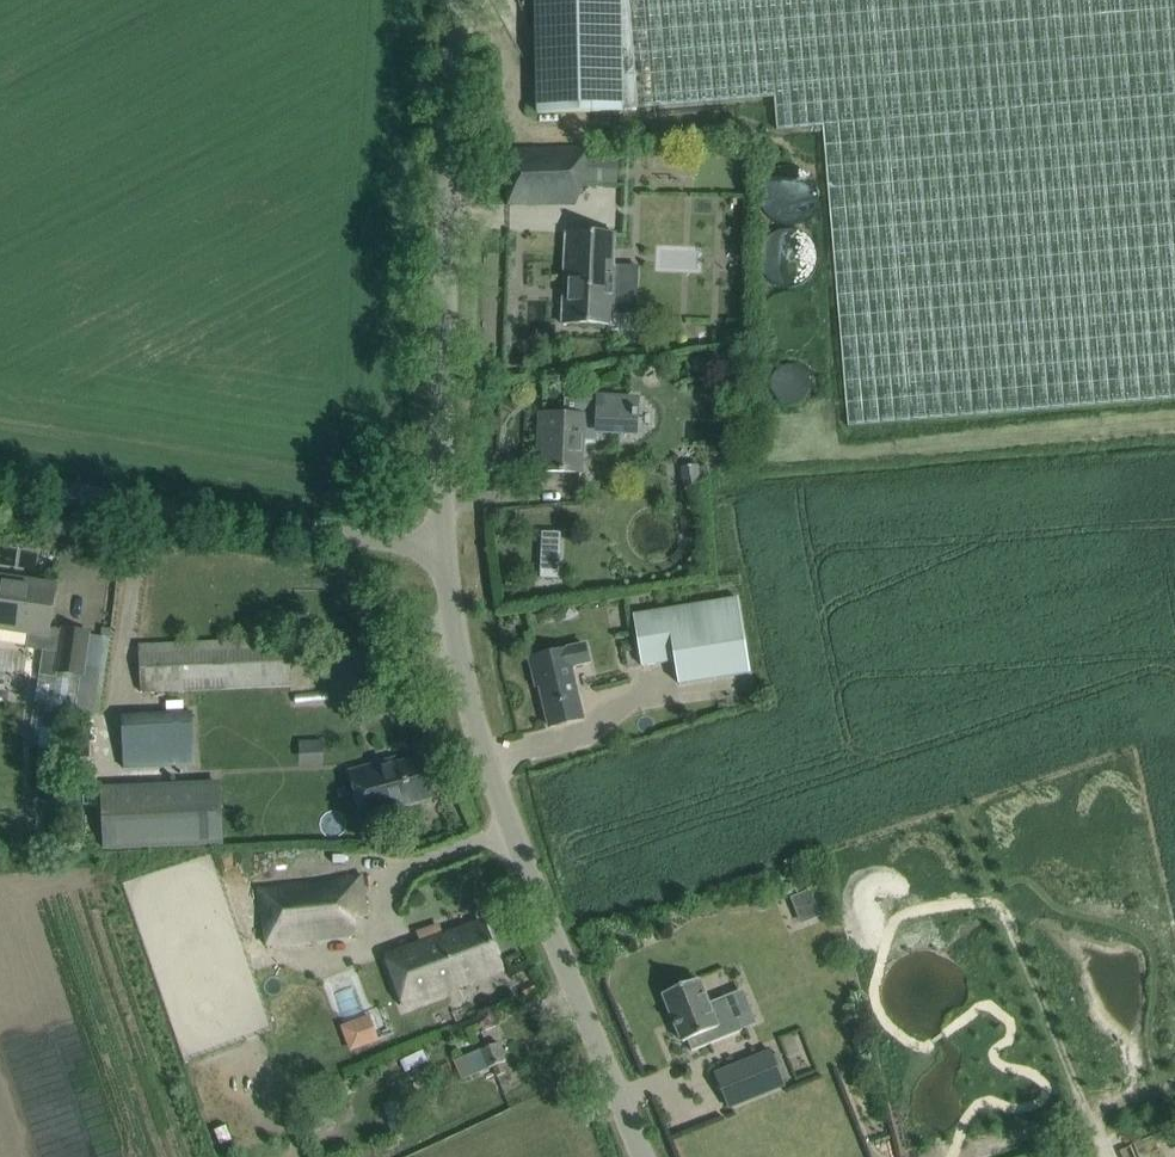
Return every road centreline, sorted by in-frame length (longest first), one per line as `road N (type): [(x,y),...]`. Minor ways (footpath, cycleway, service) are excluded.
road 1 (unclassified): [(637,1156),(517,883),(428,544)]
road 2 (unclassified): [(428,544),(442,0)]
road 3 (unclassified): [(428,544),(349,546),(0,489)]

